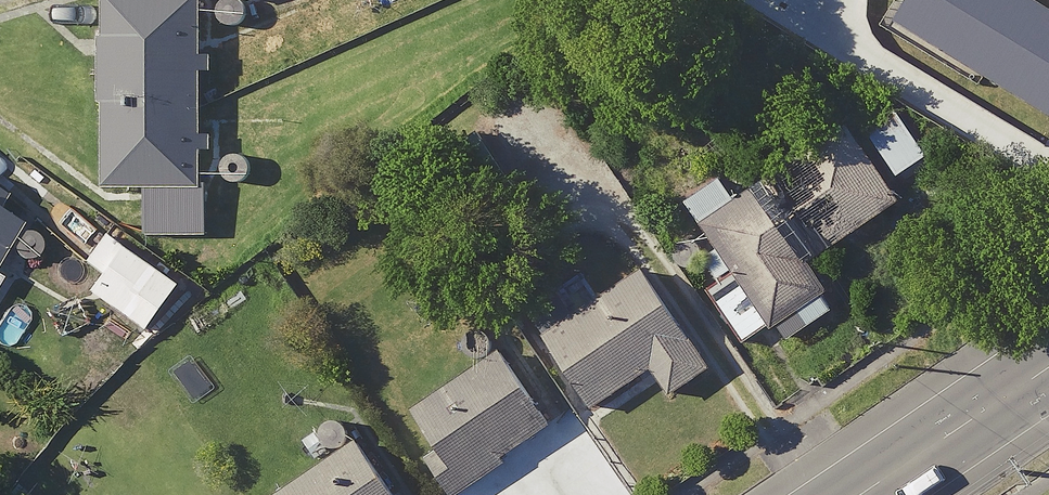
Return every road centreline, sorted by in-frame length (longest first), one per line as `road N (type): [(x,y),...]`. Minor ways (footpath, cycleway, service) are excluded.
road 1 (tertiary): [(1048,372),(867,494)]

